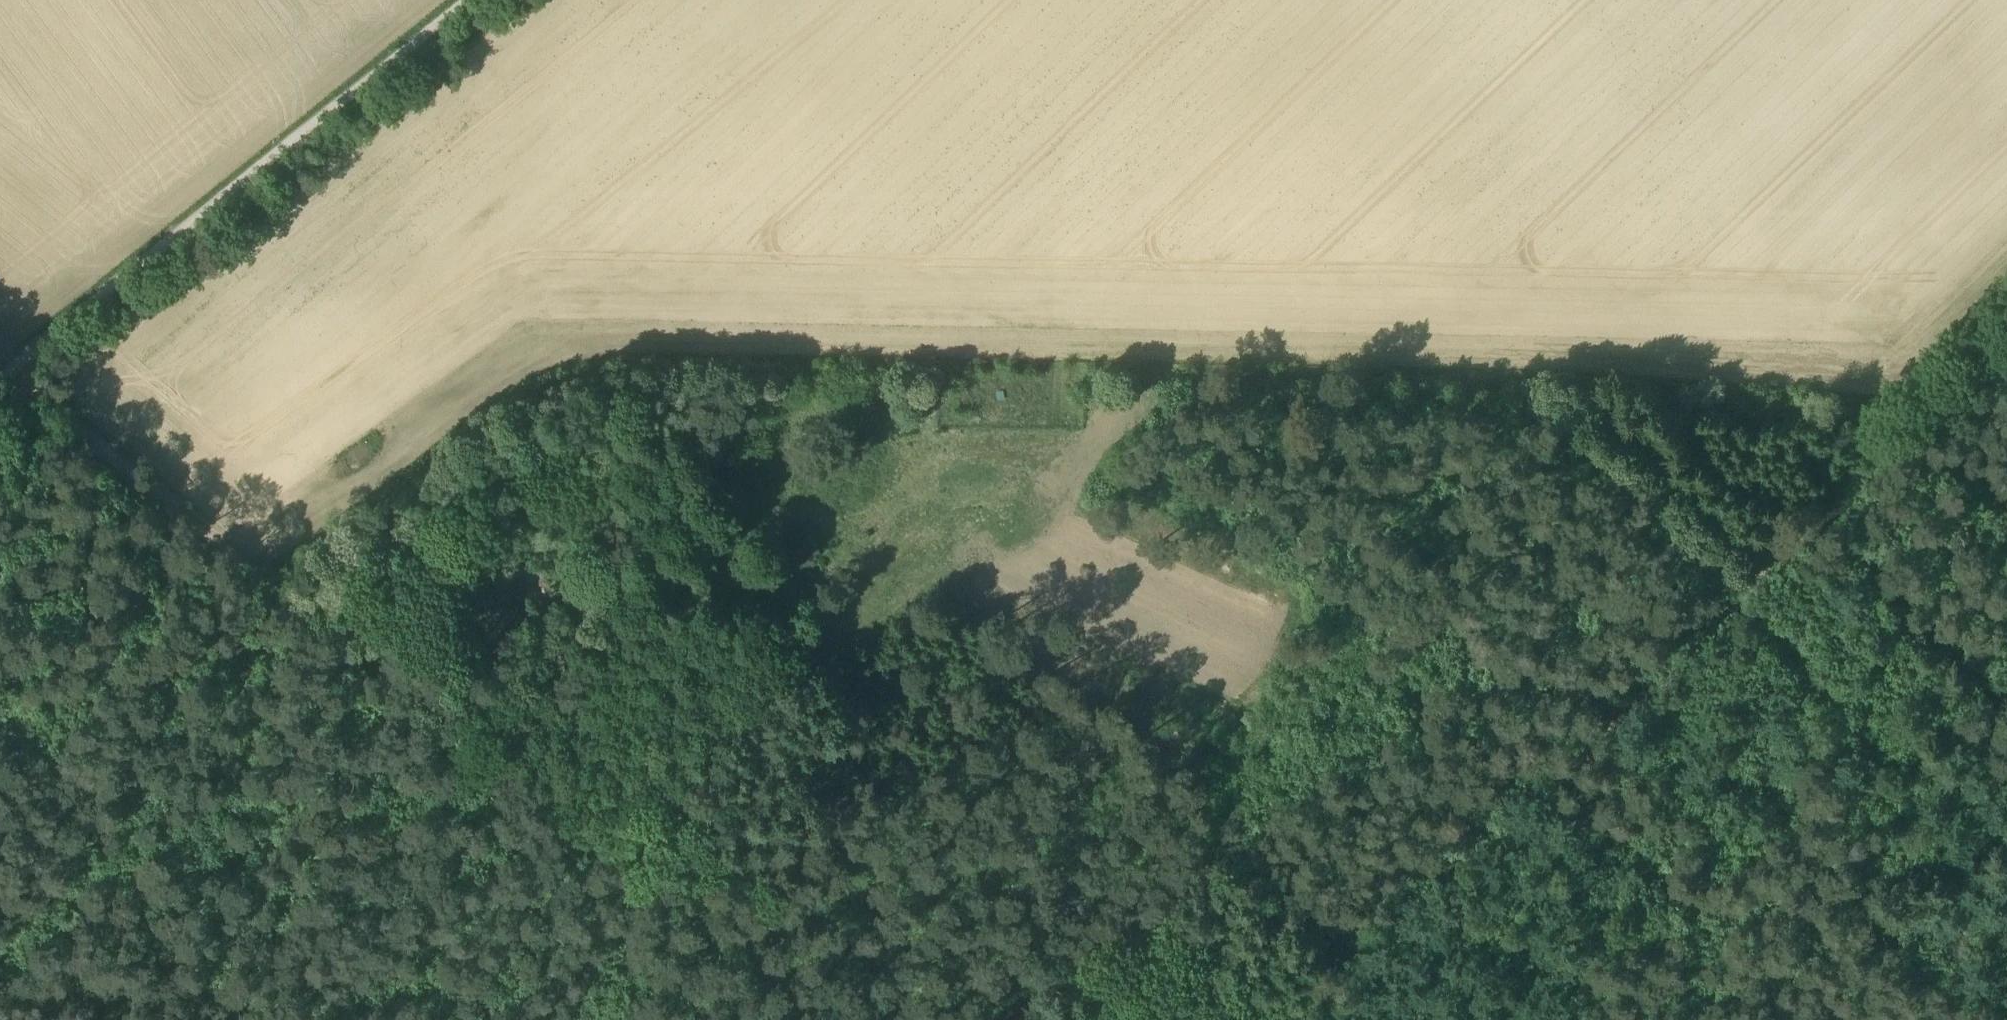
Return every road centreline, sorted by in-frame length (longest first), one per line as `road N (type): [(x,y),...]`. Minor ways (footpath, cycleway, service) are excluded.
road 1 (track): [(817,1019),(244,599),(0,408)]
road 2 (track): [(1280,1019),(2006,334)]
road 3 (track): [(564,834),(913,591),(951,574)]

